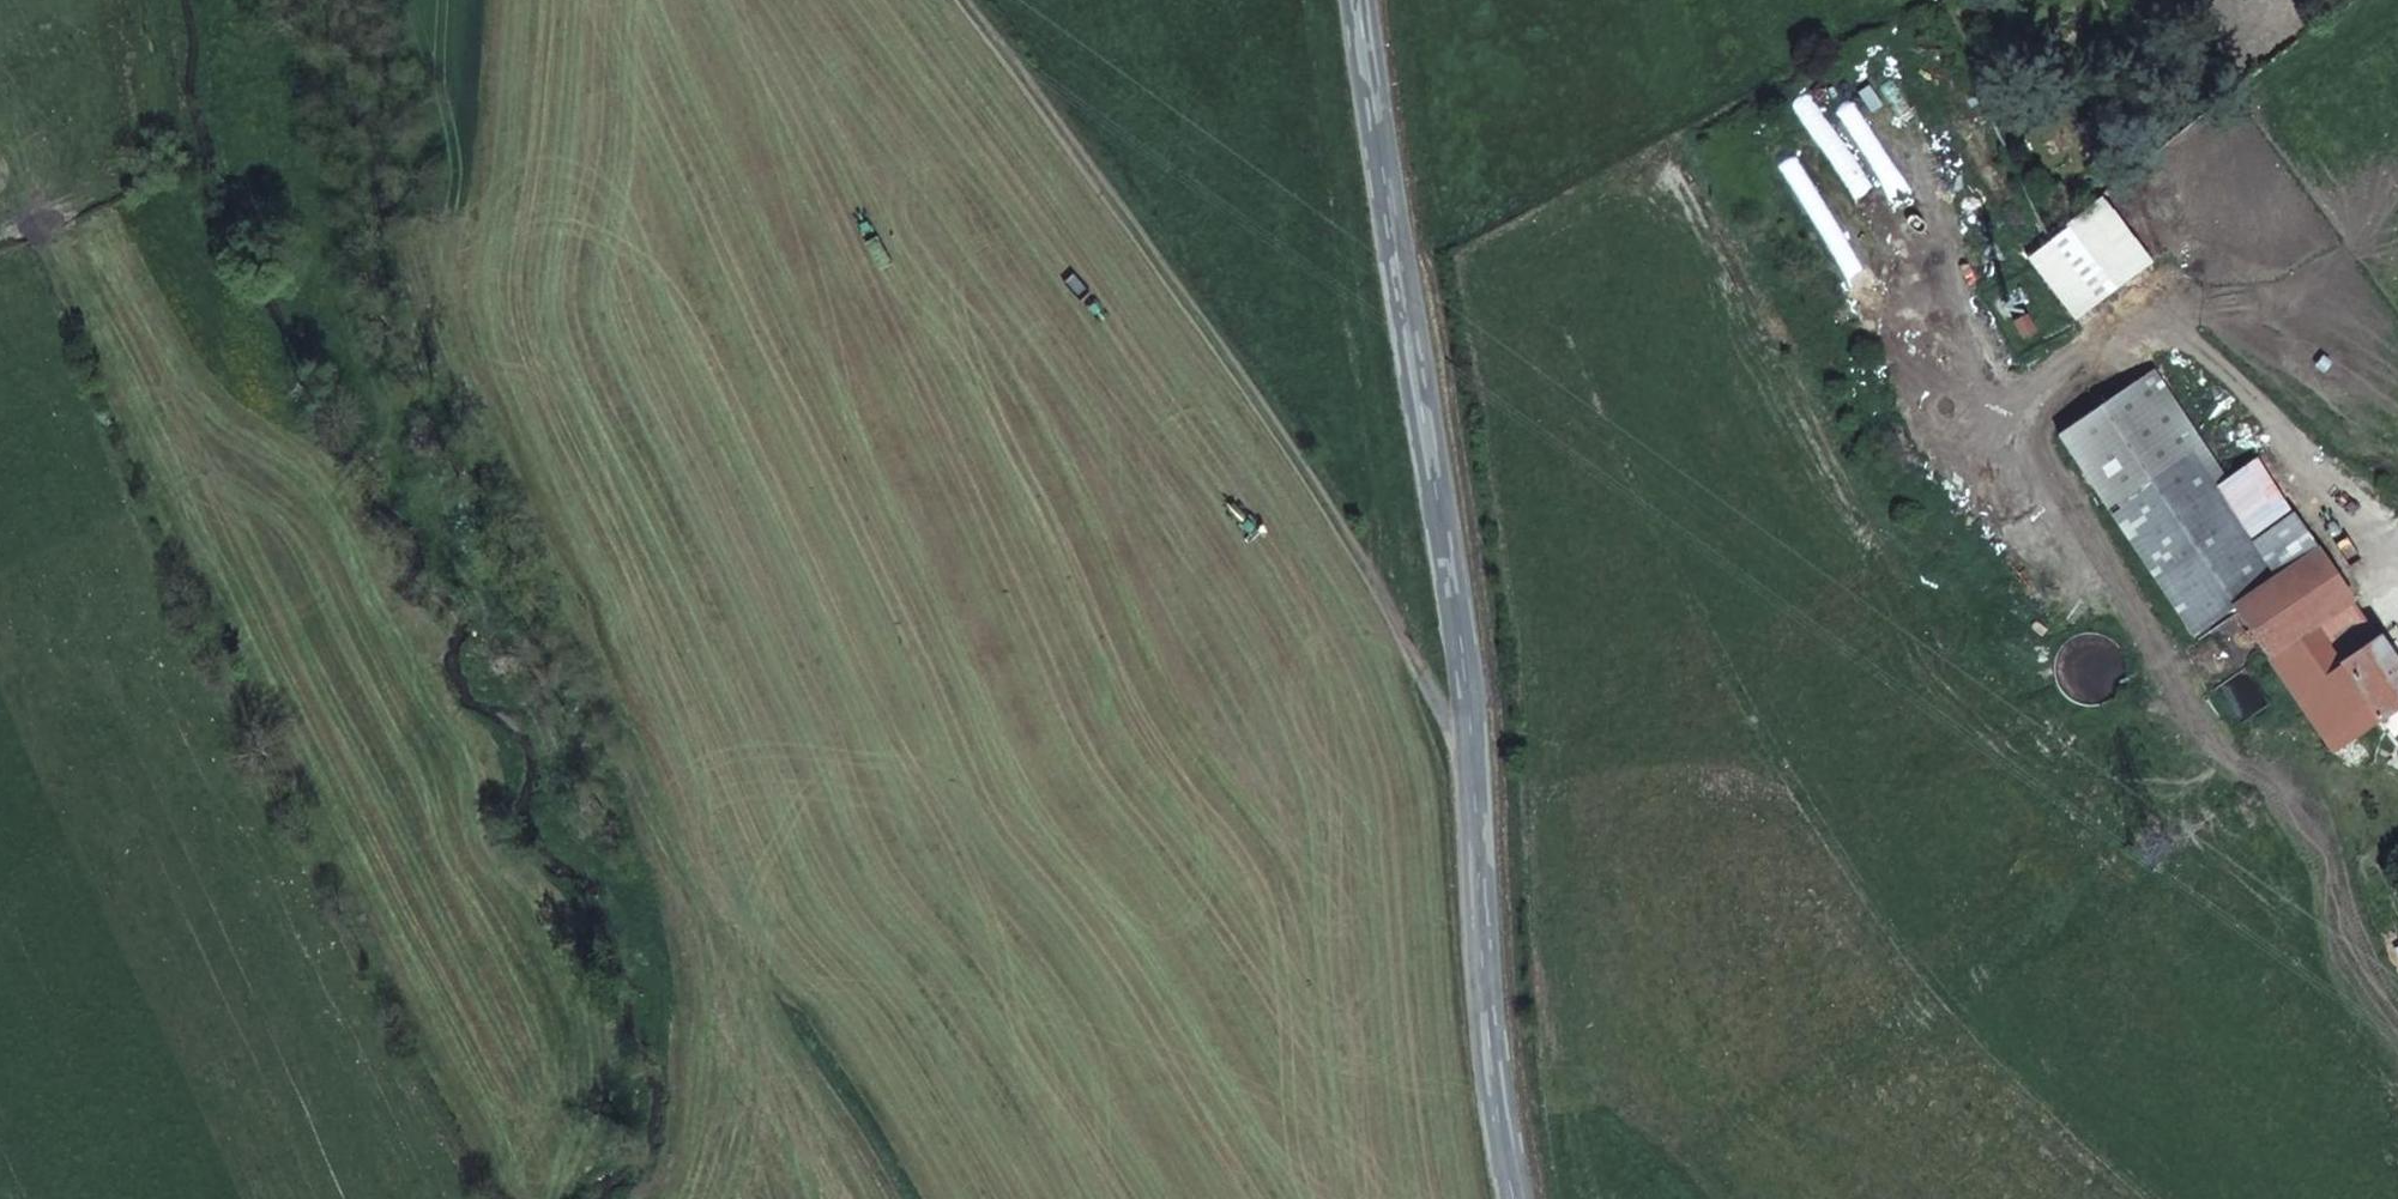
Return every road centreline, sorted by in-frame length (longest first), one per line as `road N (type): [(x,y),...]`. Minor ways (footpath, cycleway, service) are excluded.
road 1 (tertiary): [(1361,0),(1472,731),(1489,1052),(1521,1198)]

